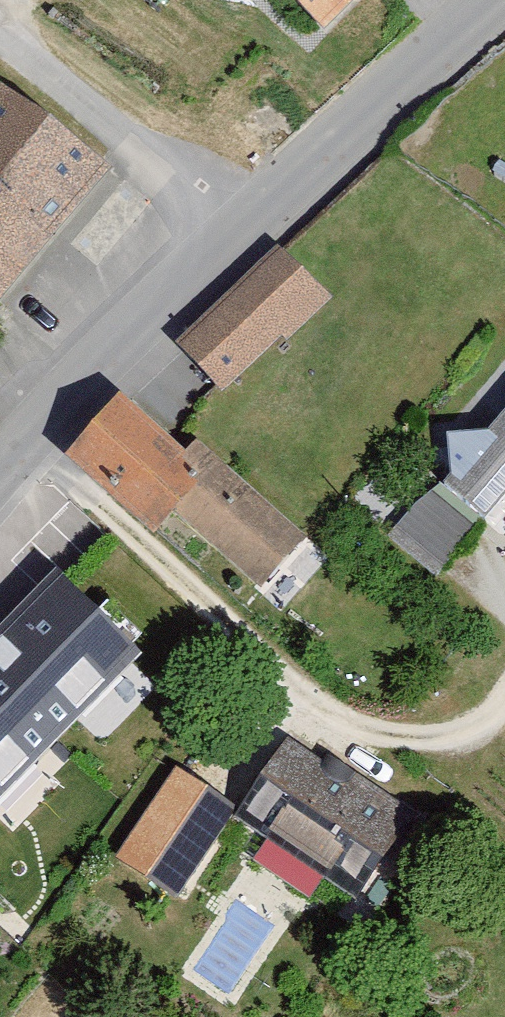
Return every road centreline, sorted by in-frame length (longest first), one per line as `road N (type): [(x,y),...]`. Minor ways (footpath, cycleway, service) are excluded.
road 1 (unclassified): [(0,493),(245,222),(501,0)]

